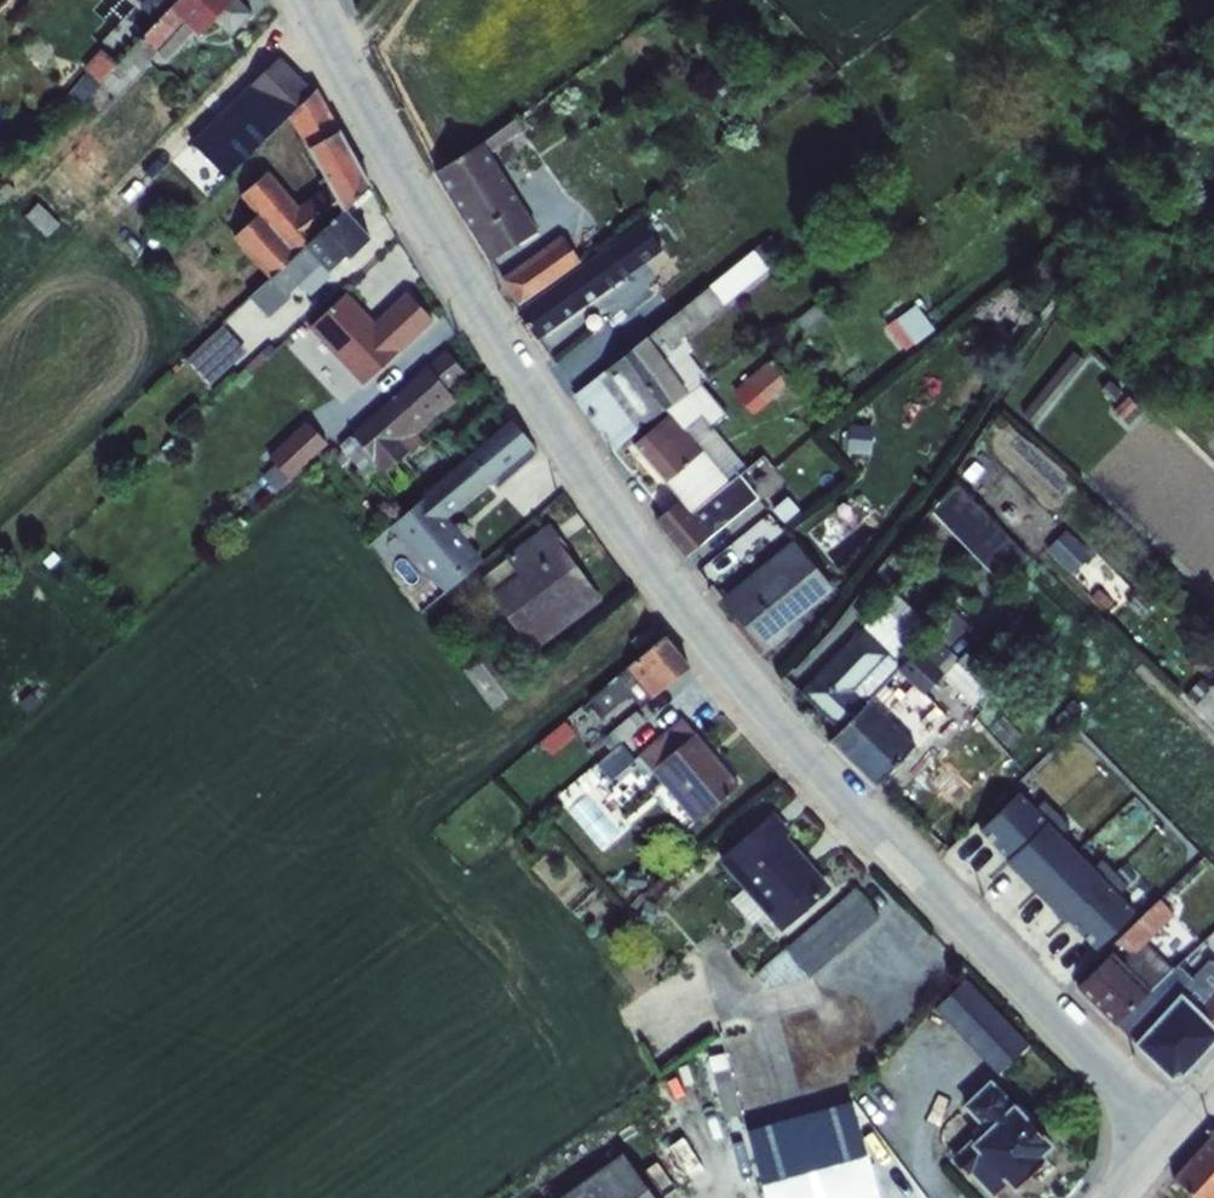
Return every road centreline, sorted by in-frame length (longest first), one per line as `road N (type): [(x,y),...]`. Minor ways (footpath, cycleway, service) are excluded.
road 1 (tertiary): [(1168,1148),(702,650),(610,501),(505,357),(313,0)]

